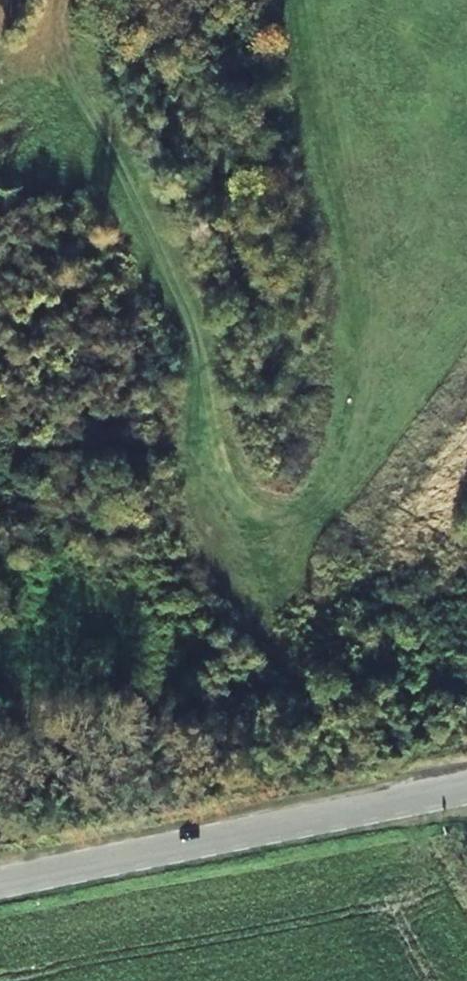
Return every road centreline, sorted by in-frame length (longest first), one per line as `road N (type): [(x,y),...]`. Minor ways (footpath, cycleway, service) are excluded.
road 1 (tertiary): [(0,886),(466,788)]

